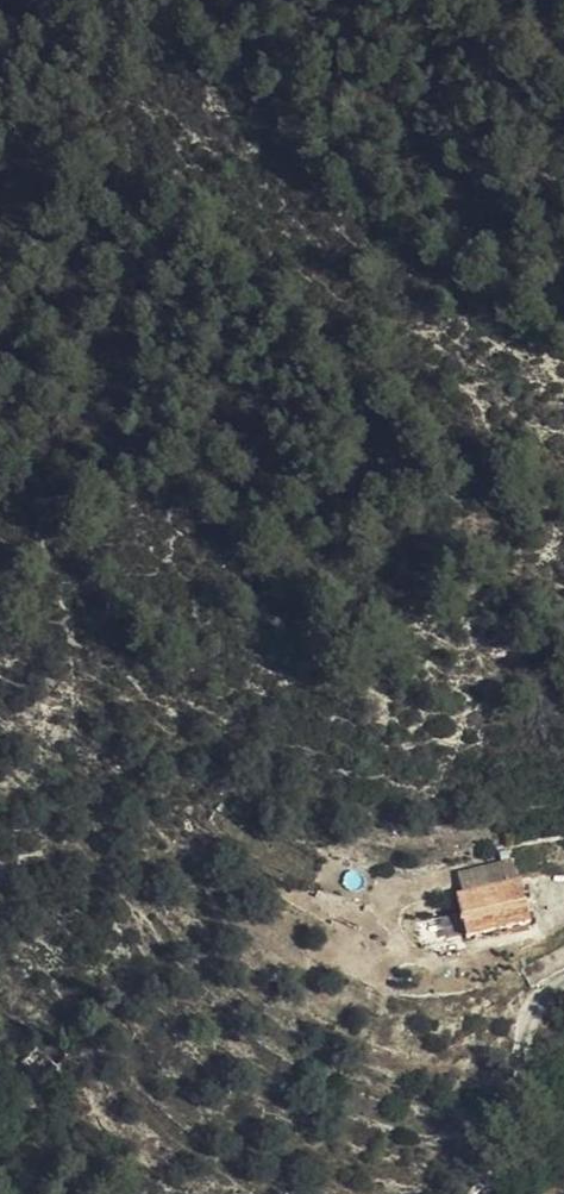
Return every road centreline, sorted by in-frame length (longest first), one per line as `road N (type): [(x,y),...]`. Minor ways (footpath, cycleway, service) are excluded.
road 1 (track): [(480,1193),(510,1162),(535,1091),(546,1018),(563,994)]

